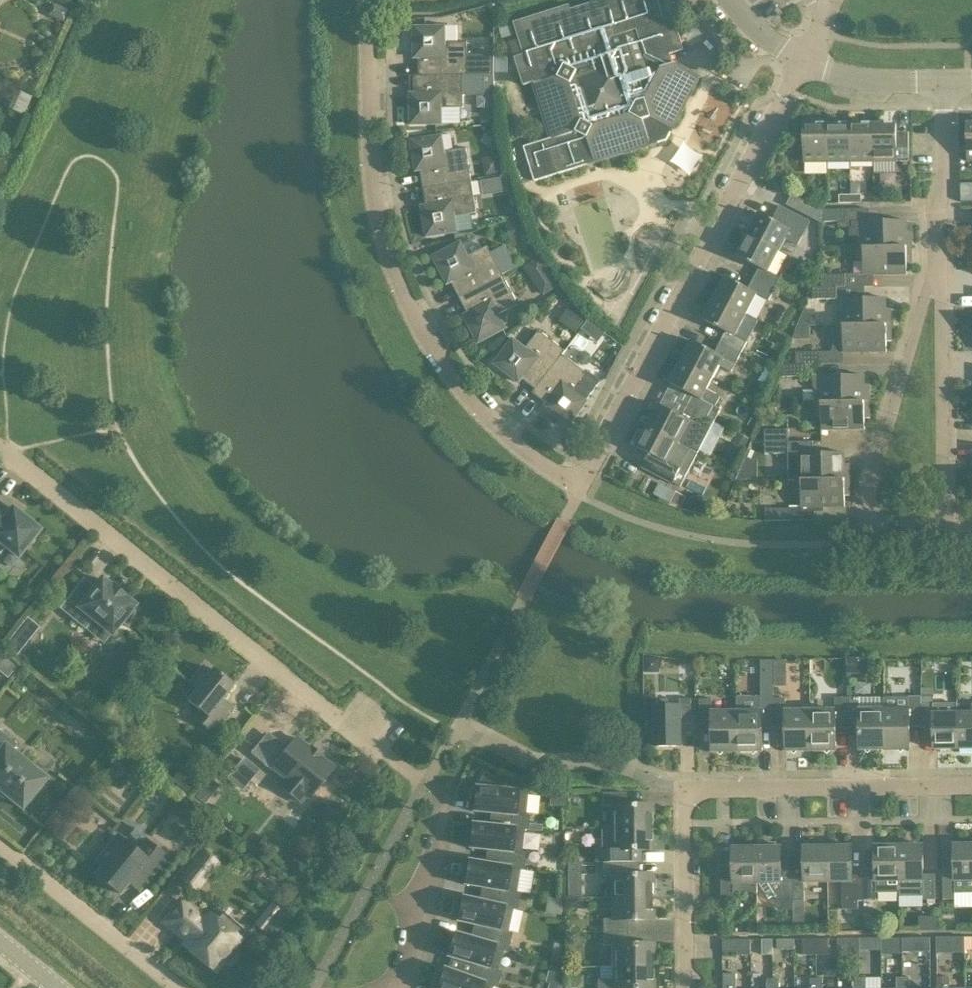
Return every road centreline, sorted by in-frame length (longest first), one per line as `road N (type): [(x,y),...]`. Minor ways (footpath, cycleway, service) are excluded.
road 1 (residential): [(804,62),(581,490),(501,439),(448,377),(401,287),(373,188),(369,0)]
road 2 (residential): [(386,755),(0,456)]
road 3 (residential): [(686,987),(684,786),(971,784)]
road 4 (residential): [(949,531),(886,532),(870,518),(868,493),(896,385),(944,262)]
road 5 (residential): [(944,262),(949,531)]
road 6 (residential): [(182,987),(0,844)]
road 7 (residential): [(437,794),(442,803),(416,939),(391,987)]
road 8 (residential): [(943,79),(944,262)]
road 9 (residential): [(804,62),(835,77),(943,79)]

